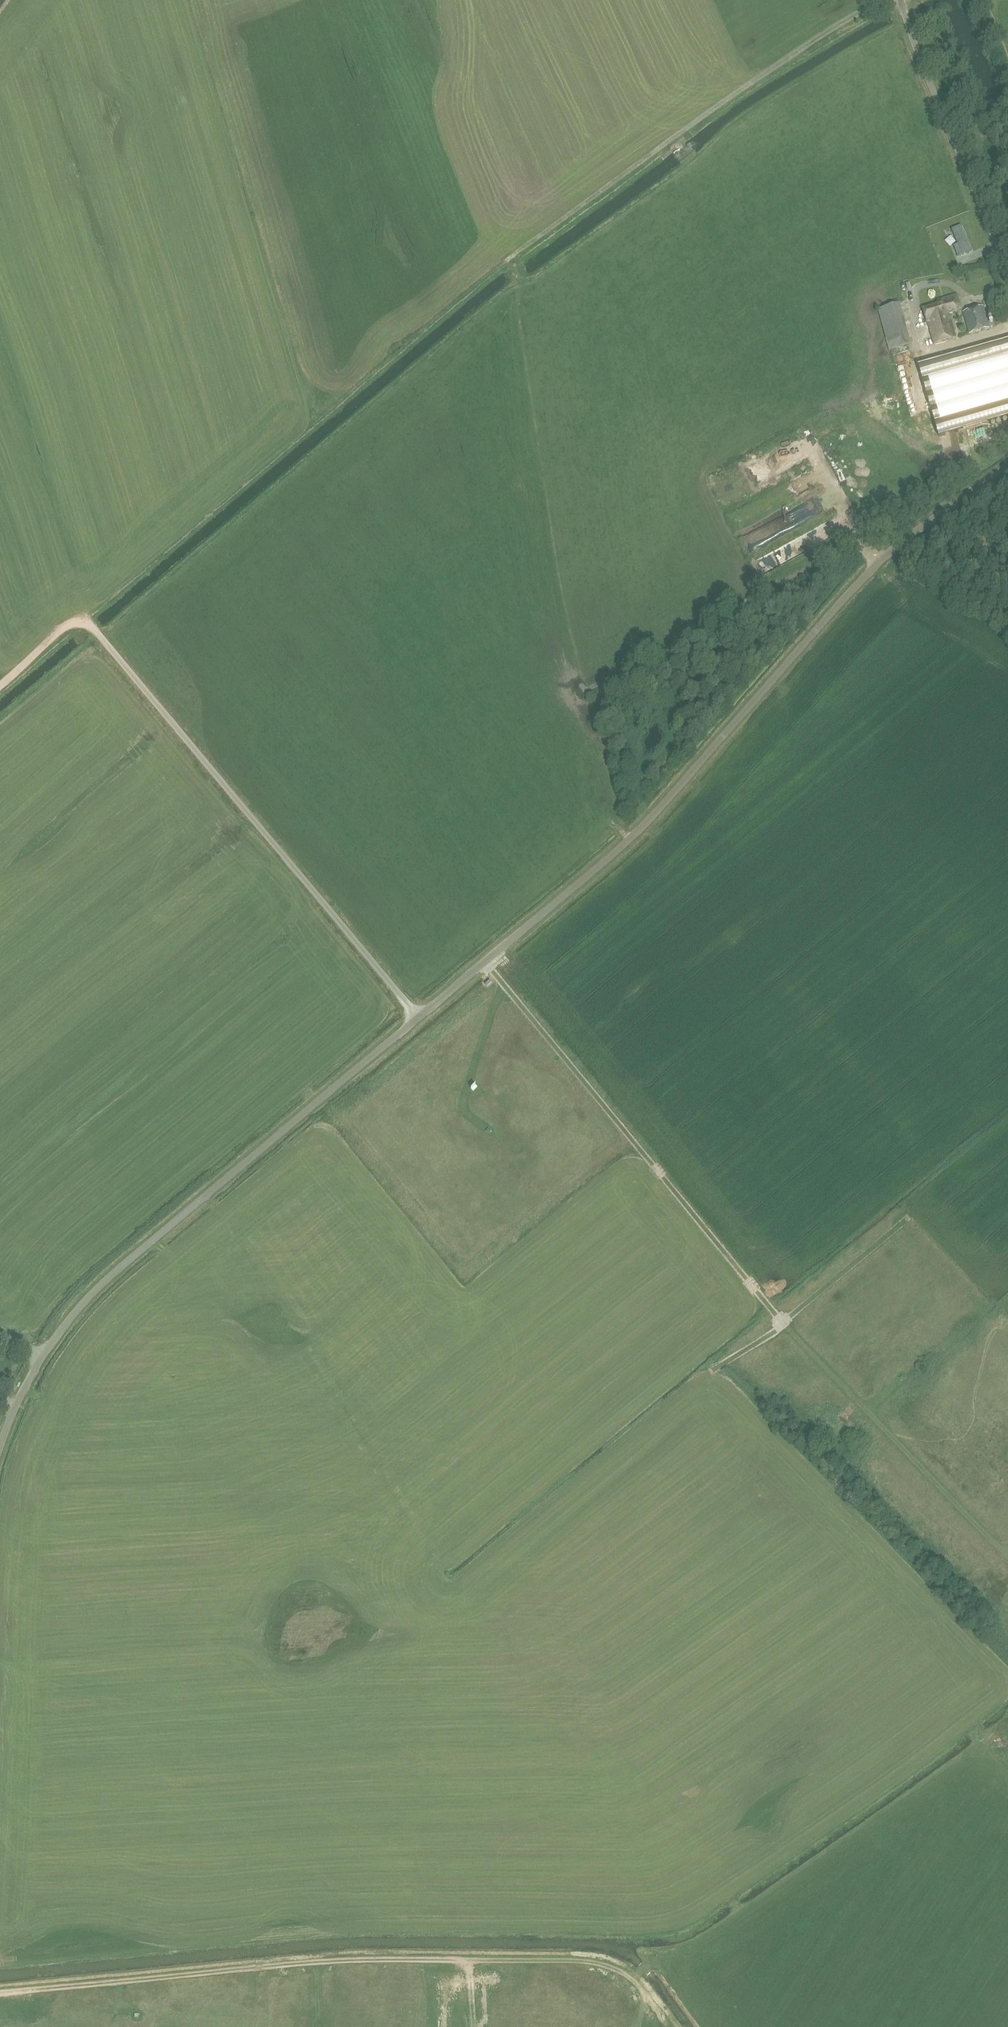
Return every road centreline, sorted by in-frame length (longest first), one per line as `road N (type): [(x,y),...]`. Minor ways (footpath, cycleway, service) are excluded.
road 1 (unclassified): [(0,1454),(44,1356),(88,1301),(606,863),(883,558),(1007,466)]
road 2 (track): [(507,260),(754,80),(885,0)]
road 3 (unclassified): [(1007,268),(902,0)]

